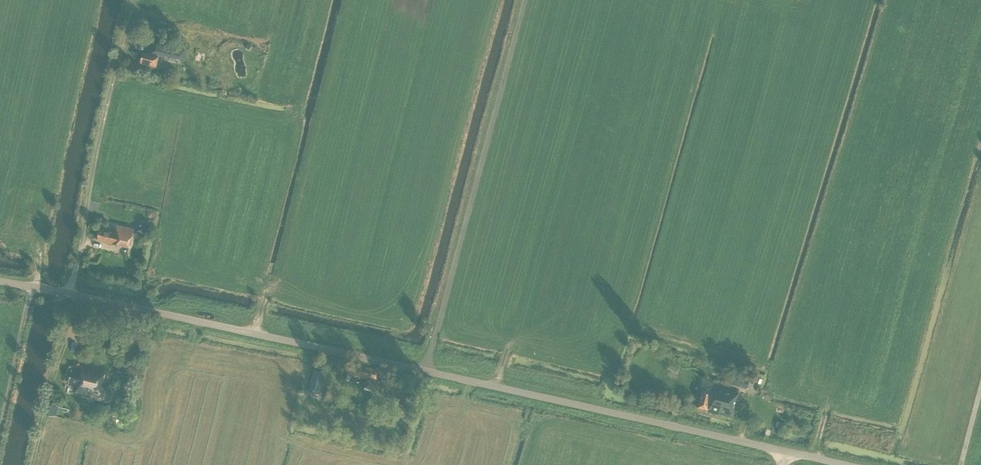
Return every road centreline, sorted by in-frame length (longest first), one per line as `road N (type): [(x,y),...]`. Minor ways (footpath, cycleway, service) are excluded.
road 1 (unclassified): [(836,464),(0,282)]
road 2 (track): [(132,0),(69,293)]
road 3 (track): [(80,295),(32,464)]
road 4 (track): [(29,286),(0,410)]

